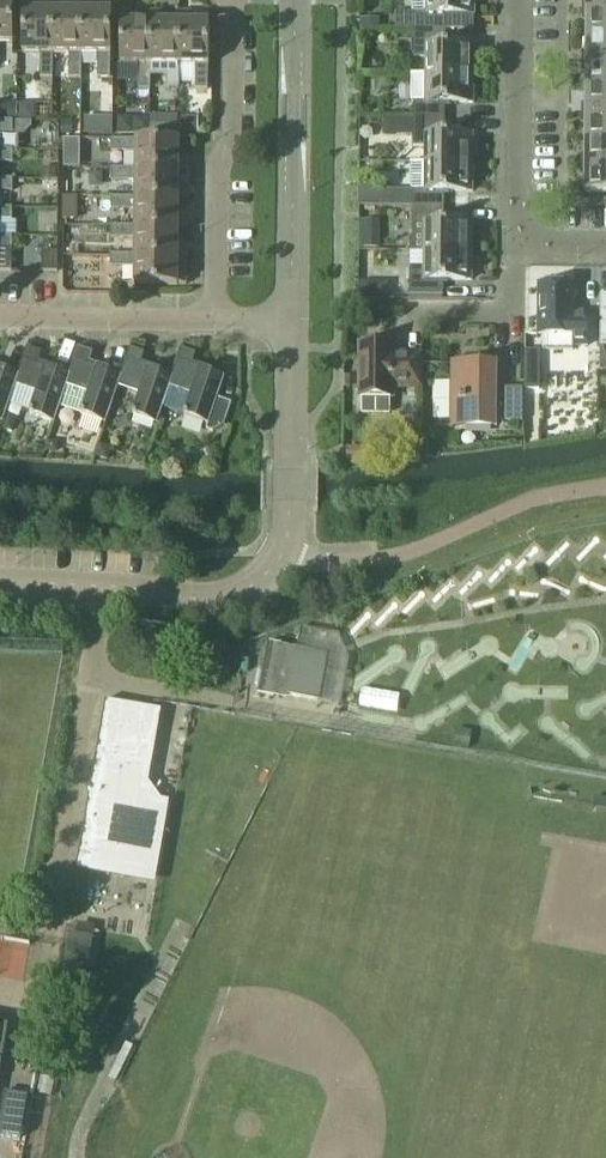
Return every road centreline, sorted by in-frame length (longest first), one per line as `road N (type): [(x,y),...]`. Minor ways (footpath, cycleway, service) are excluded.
road 1 (unclassified): [(0,581),(222,599),(262,578),(288,530),(291,314)]
road 2 (residential): [(236,0),(238,133),(221,159),(219,317)]
road 3 (unclassified): [(291,314),(293,0)]
road 4 (residential): [(516,243),(520,0)]
road 5 (residential): [(219,317),(0,318)]
road 6 (residential): [(416,317),(515,317),(516,243)]

